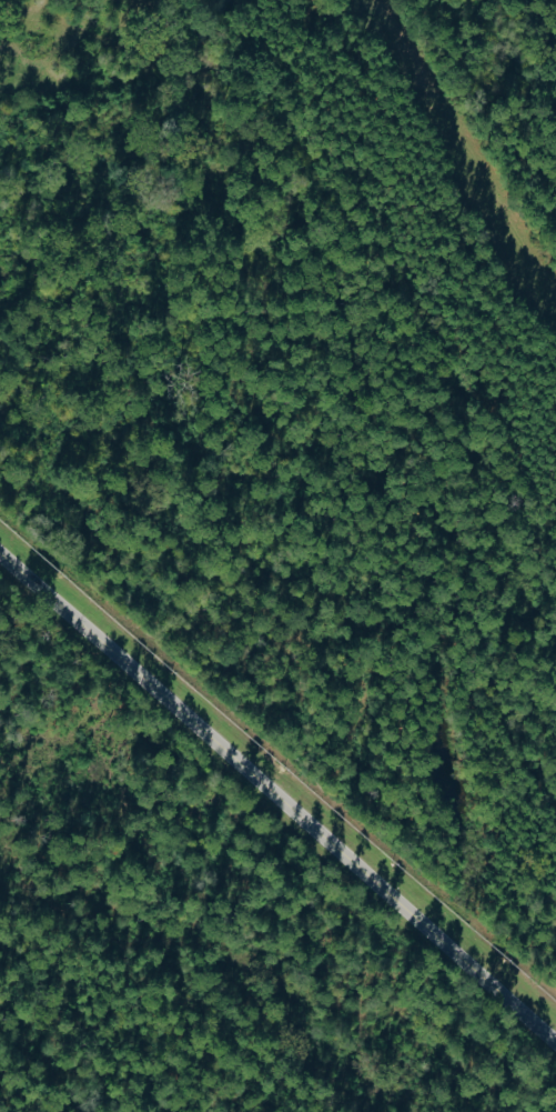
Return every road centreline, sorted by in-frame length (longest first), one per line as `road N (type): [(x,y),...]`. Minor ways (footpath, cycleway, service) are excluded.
road 1 (tertiary): [(555,1044),(0,557)]

